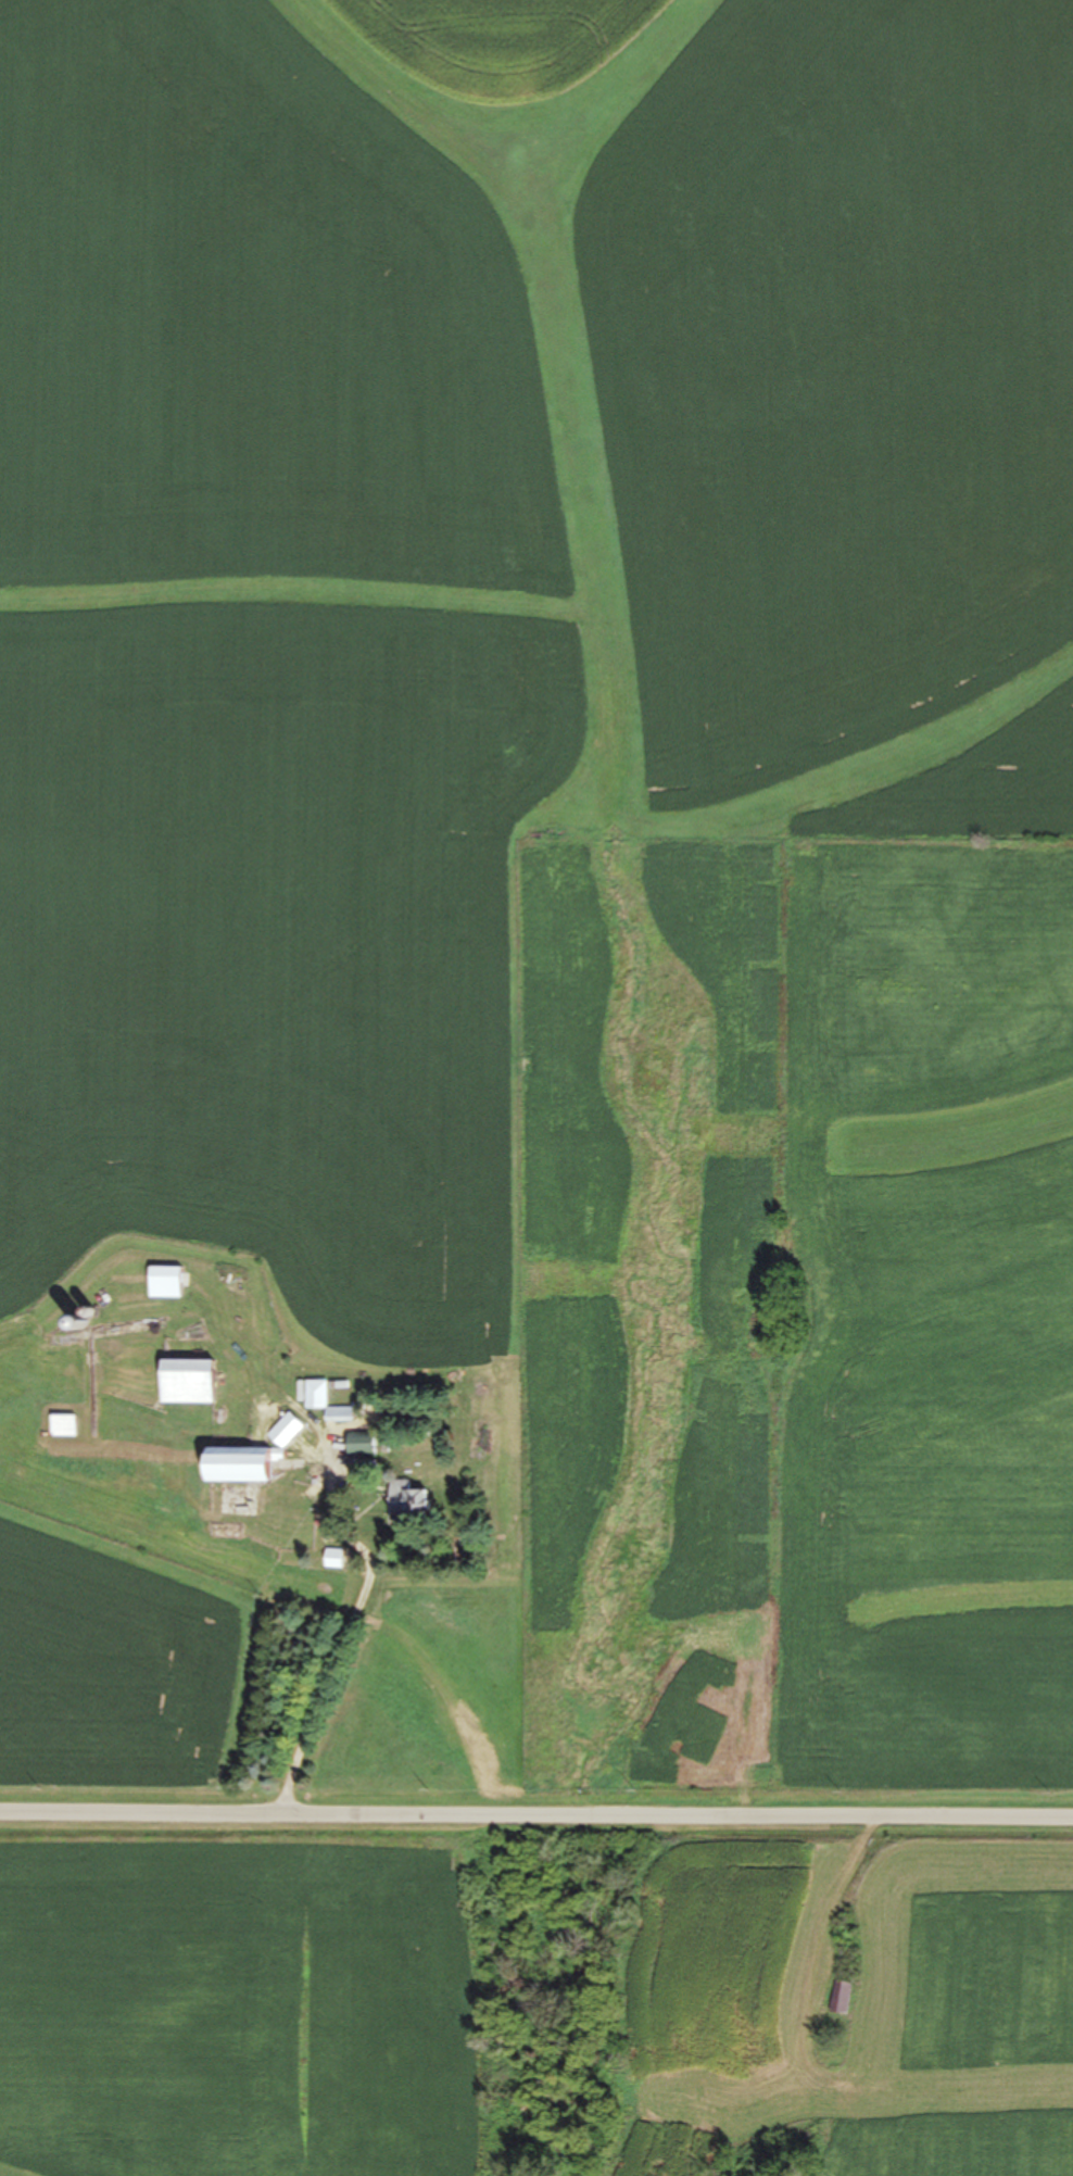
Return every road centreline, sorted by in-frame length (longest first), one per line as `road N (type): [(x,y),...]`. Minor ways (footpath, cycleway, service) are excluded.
road 1 (residential): [(0,1823),(1072,1821)]

